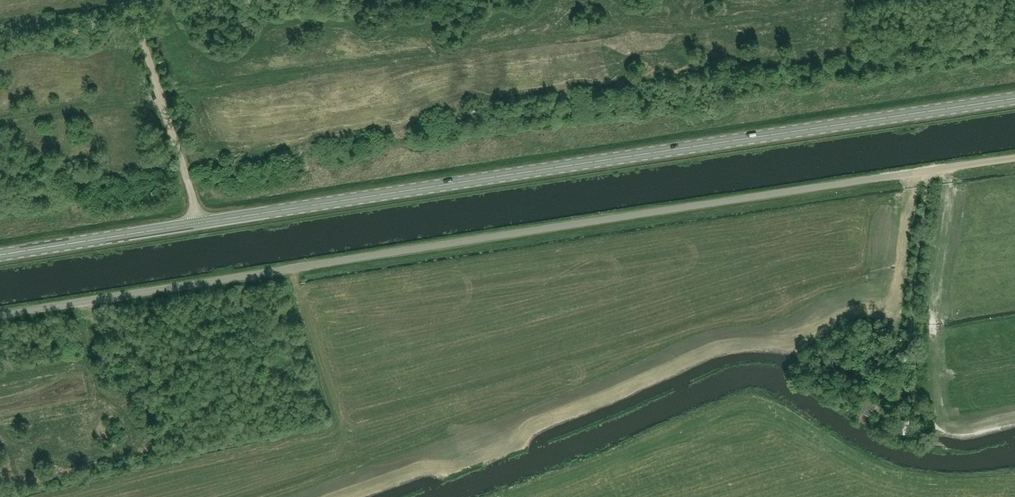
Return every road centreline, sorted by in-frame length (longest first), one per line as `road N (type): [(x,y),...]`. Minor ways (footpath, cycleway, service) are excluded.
road 1 (primary): [(1014,98),(0,255)]
road 2 (unclassified): [(0,315),(1014,158)]
road 3 (track): [(160,94),(821,0)]
road 4 (track): [(201,223),(130,0)]
road 5 (track): [(926,171),(914,327)]

